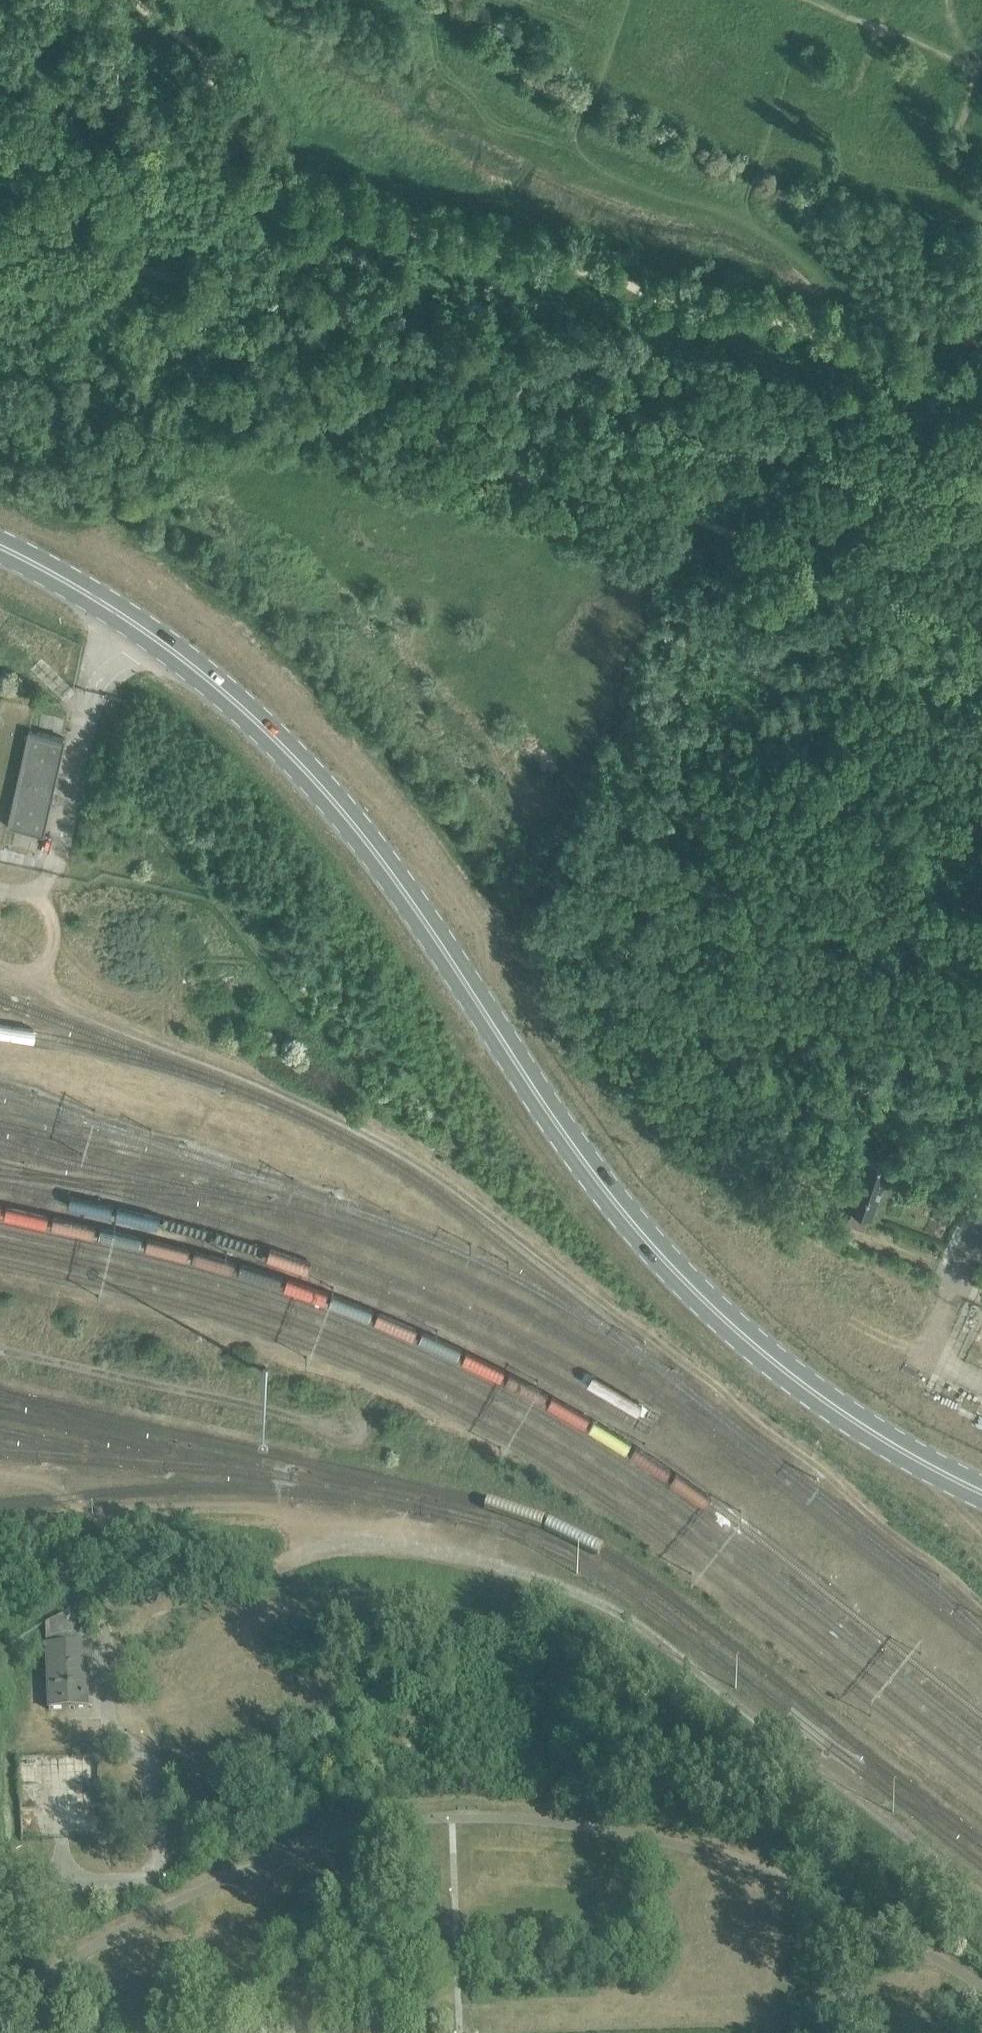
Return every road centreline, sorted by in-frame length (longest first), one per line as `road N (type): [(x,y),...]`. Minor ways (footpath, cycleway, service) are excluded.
road 1 (primary): [(0,545),(128,614),(303,767),(432,935),(654,1255),(768,1363),(938,1475),(981,1493)]

